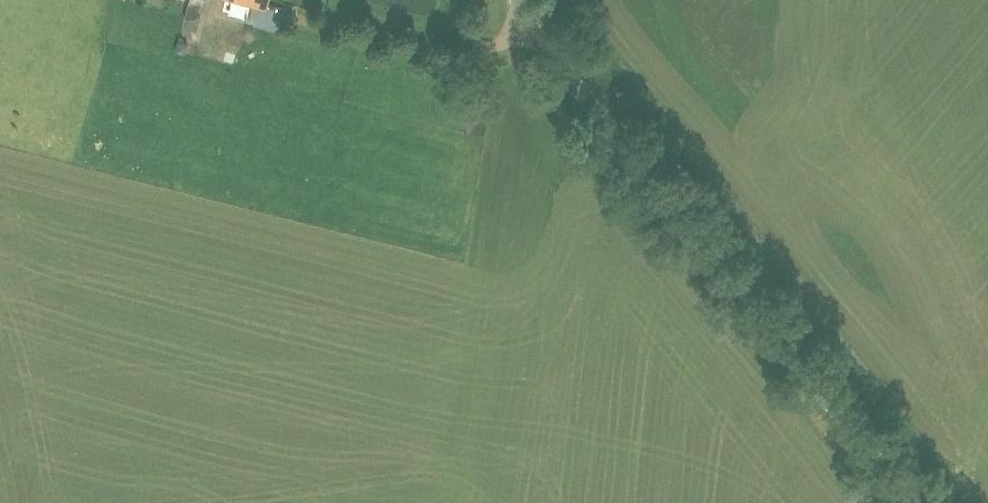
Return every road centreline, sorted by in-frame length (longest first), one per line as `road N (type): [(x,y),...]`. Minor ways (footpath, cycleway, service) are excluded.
road 1 (tertiary): [(918,502),(521,0)]

